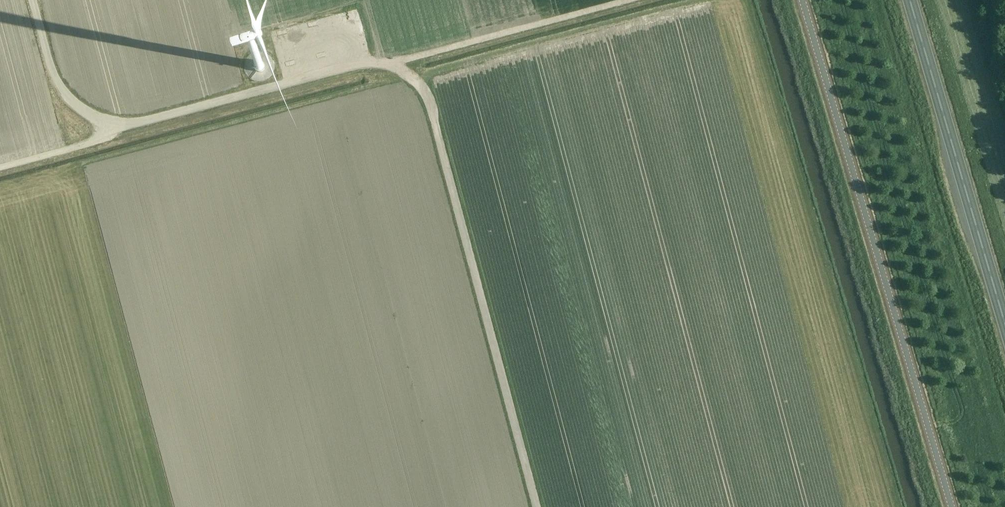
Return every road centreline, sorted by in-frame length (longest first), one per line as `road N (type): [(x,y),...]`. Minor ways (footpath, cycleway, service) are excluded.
road 1 (track): [(627,0),(390,64),(119,124),(73,149),(0,168)]
road 2 (unclassified): [(950,506),(799,0)]
road 3 (track): [(390,64),(427,99),(536,506)]
road 4 (trunk): [(1004,322),(910,0)]
road 5 (track): [(33,0),(52,72),(66,93),(77,107),(119,124)]

